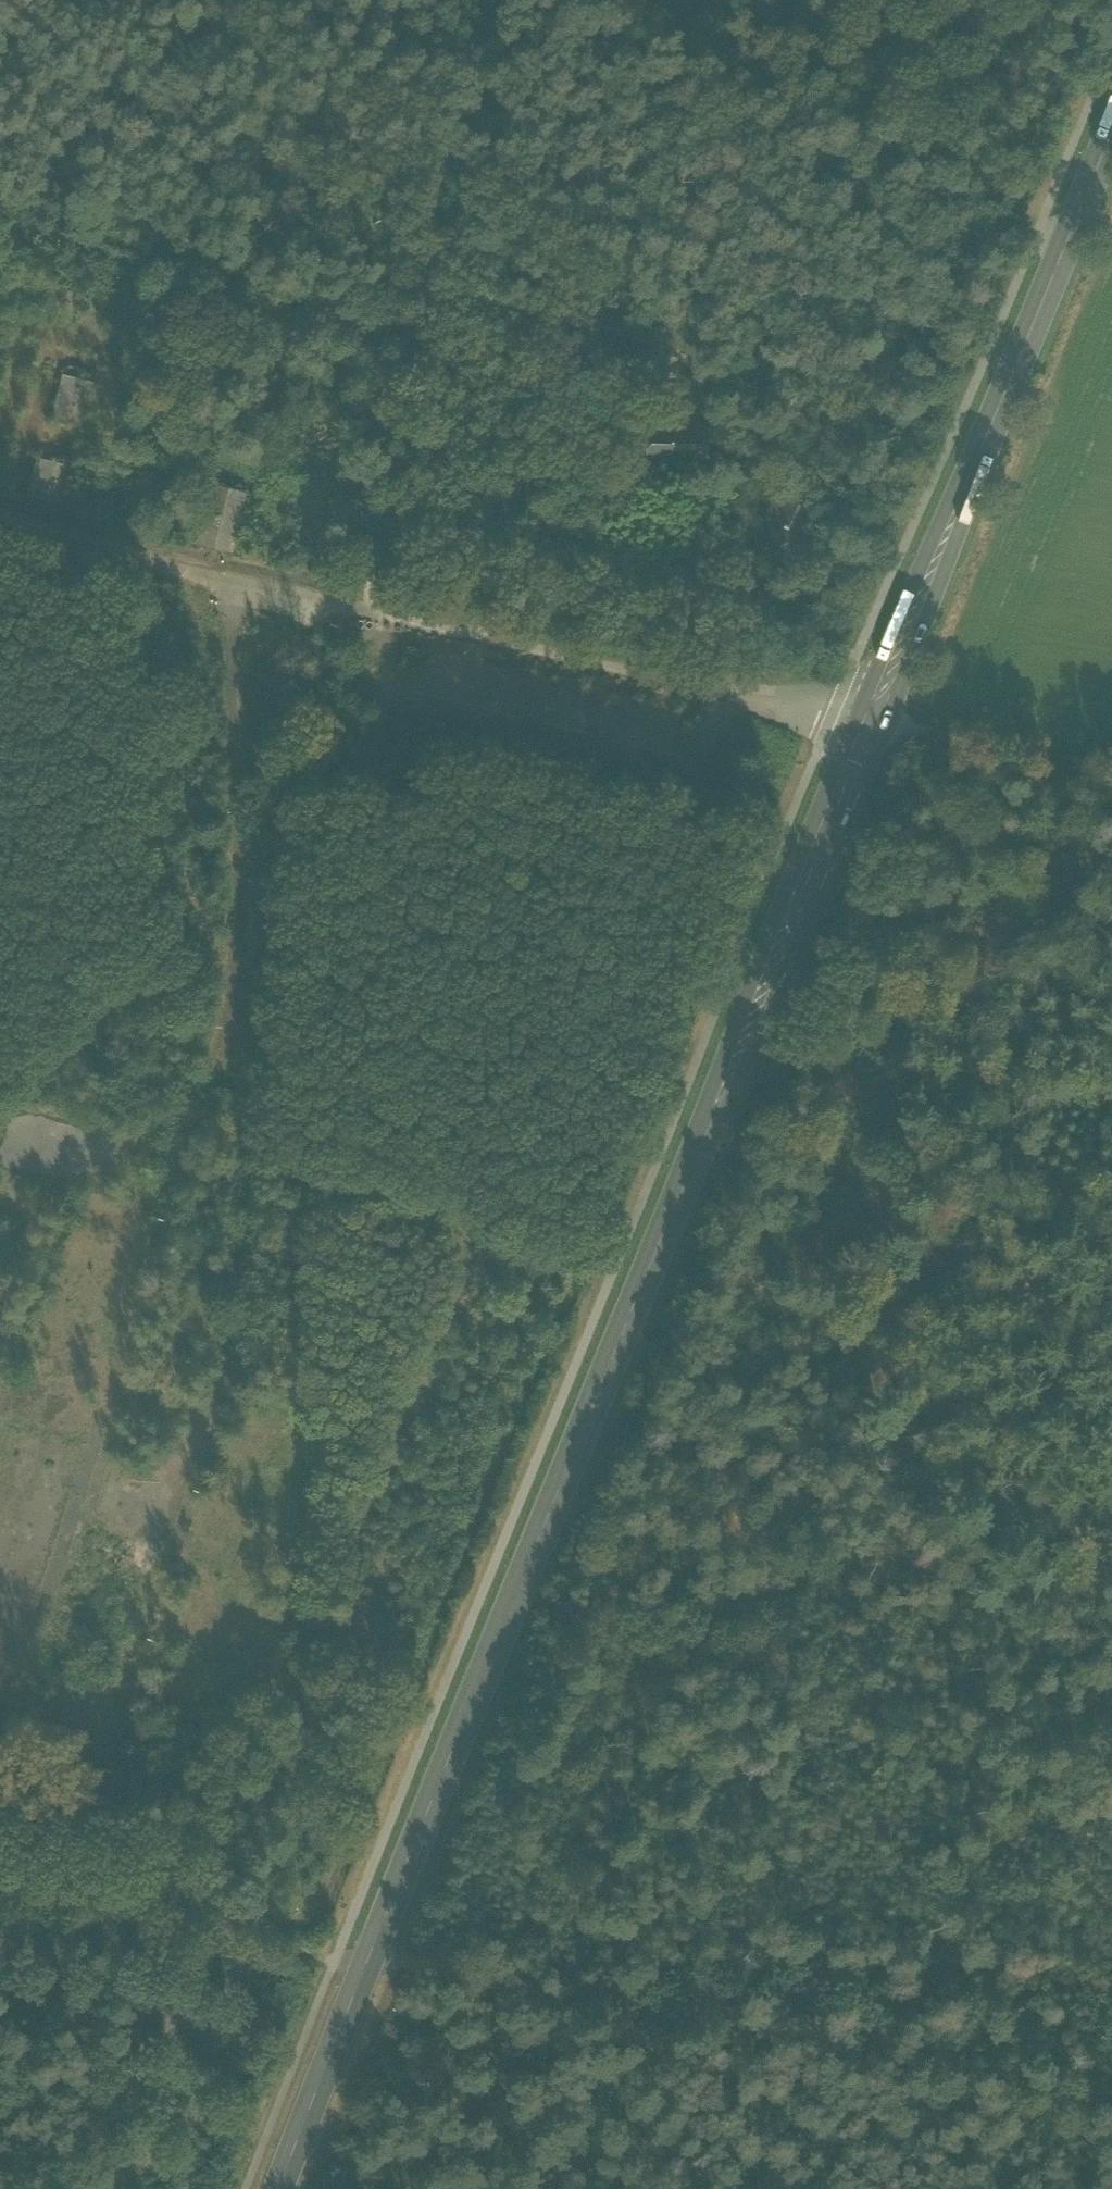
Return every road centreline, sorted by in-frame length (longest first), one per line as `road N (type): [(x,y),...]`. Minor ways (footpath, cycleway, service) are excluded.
road 1 (primary): [(281,2188),(1111,129)]
road 2 (track): [(366,1963),(417,1966),(1111,2103)]
road 3 (track): [(424,0),(370,614)]
road 4 (track): [(1111,769),(869,724)]

